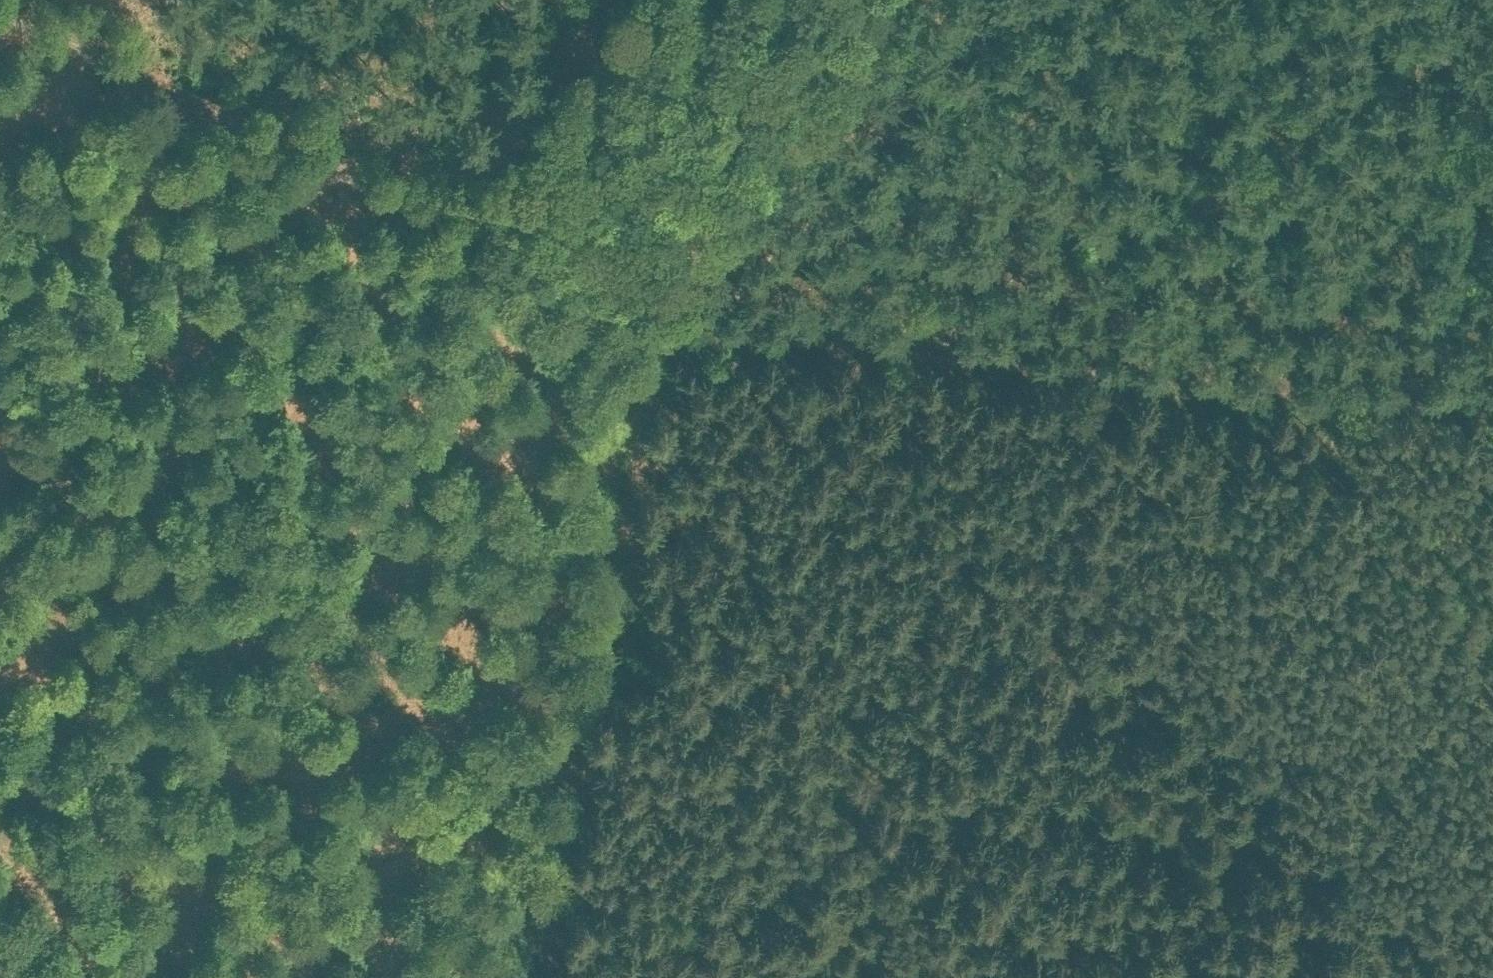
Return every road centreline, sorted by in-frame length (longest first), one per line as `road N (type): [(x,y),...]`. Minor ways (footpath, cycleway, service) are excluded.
road 1 (track): [(0,3),(675,314),(1492,395)]
road 2 (track): [(554,977),(675,314),(787,0)]

